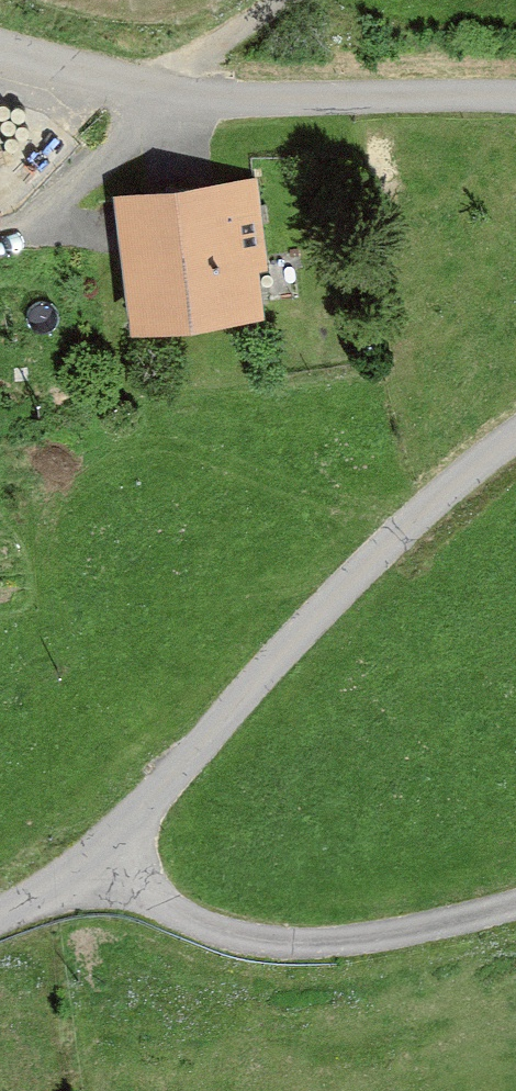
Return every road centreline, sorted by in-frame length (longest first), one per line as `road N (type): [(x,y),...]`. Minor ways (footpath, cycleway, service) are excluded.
road 1 (unclassified): [(0,916),(80,873),(131,826),(304,627),(515,434)]
road 2 (unclassified): [(515,97),(170,91),(0,49)]
road 3 (track): [(80,873),(228,934),(277,943),(337,942),(515,901)]
road 4 (track): [(15,239),(170,91),(285,0)]

